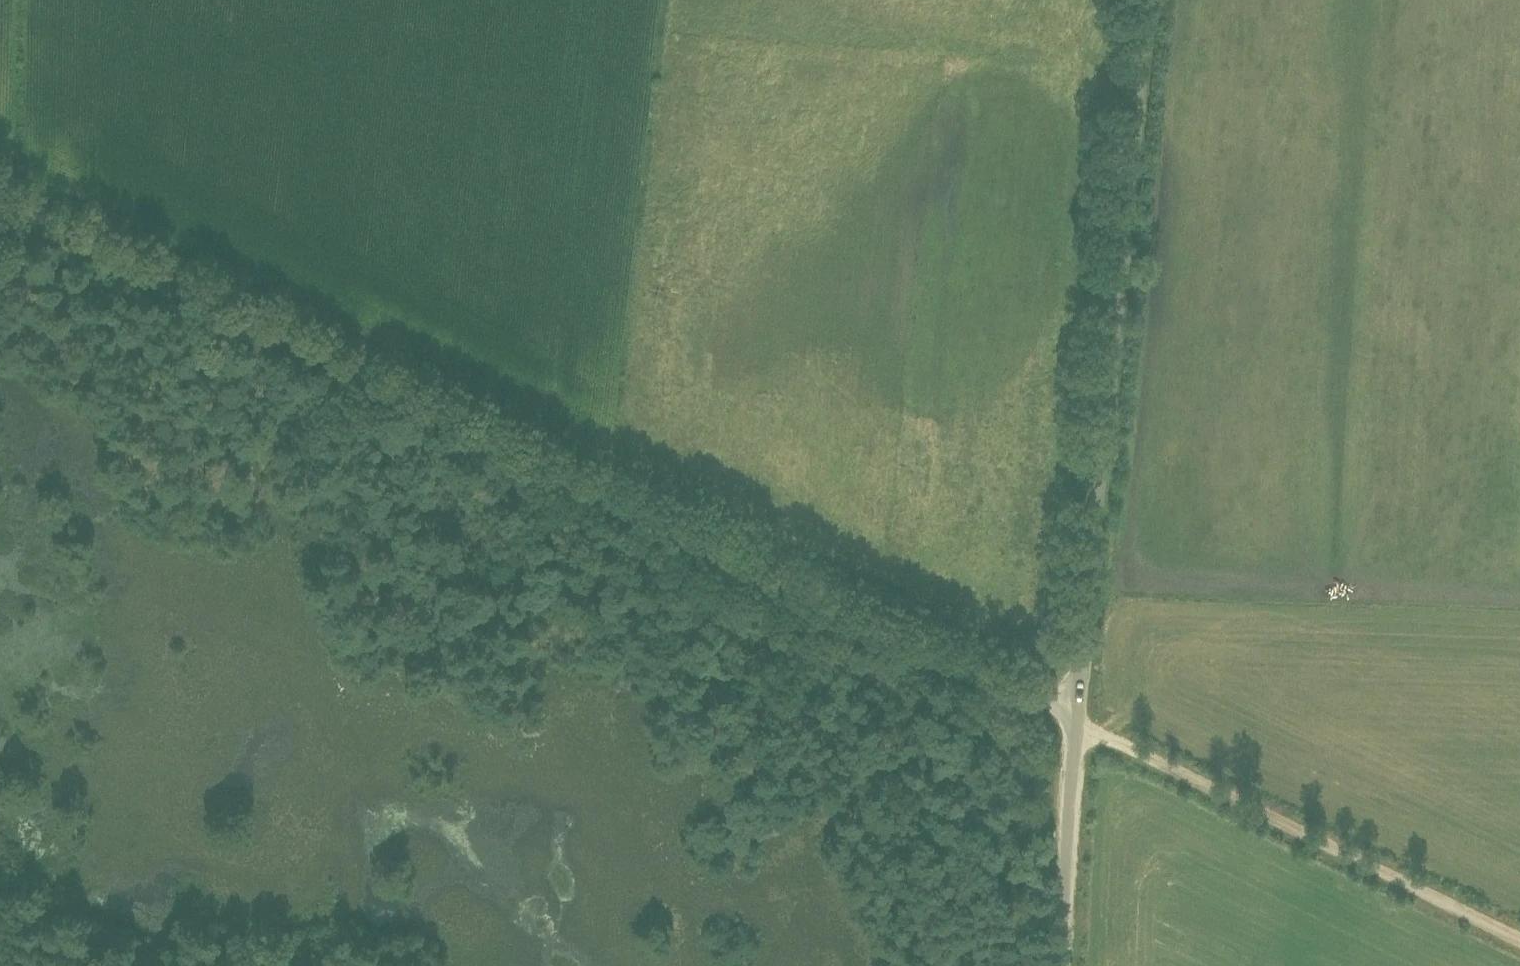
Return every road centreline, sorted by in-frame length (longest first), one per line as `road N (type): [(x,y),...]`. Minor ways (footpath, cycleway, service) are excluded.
road 1 (unclassified): [(1079,715),(0,199)]
road 2 (unclassified): [(1079,715),(1143,0)]
road 3 (track): [(1519,933),(1079,715)]
road 4 (unclassified): [(1063,965),(1079,715)]

